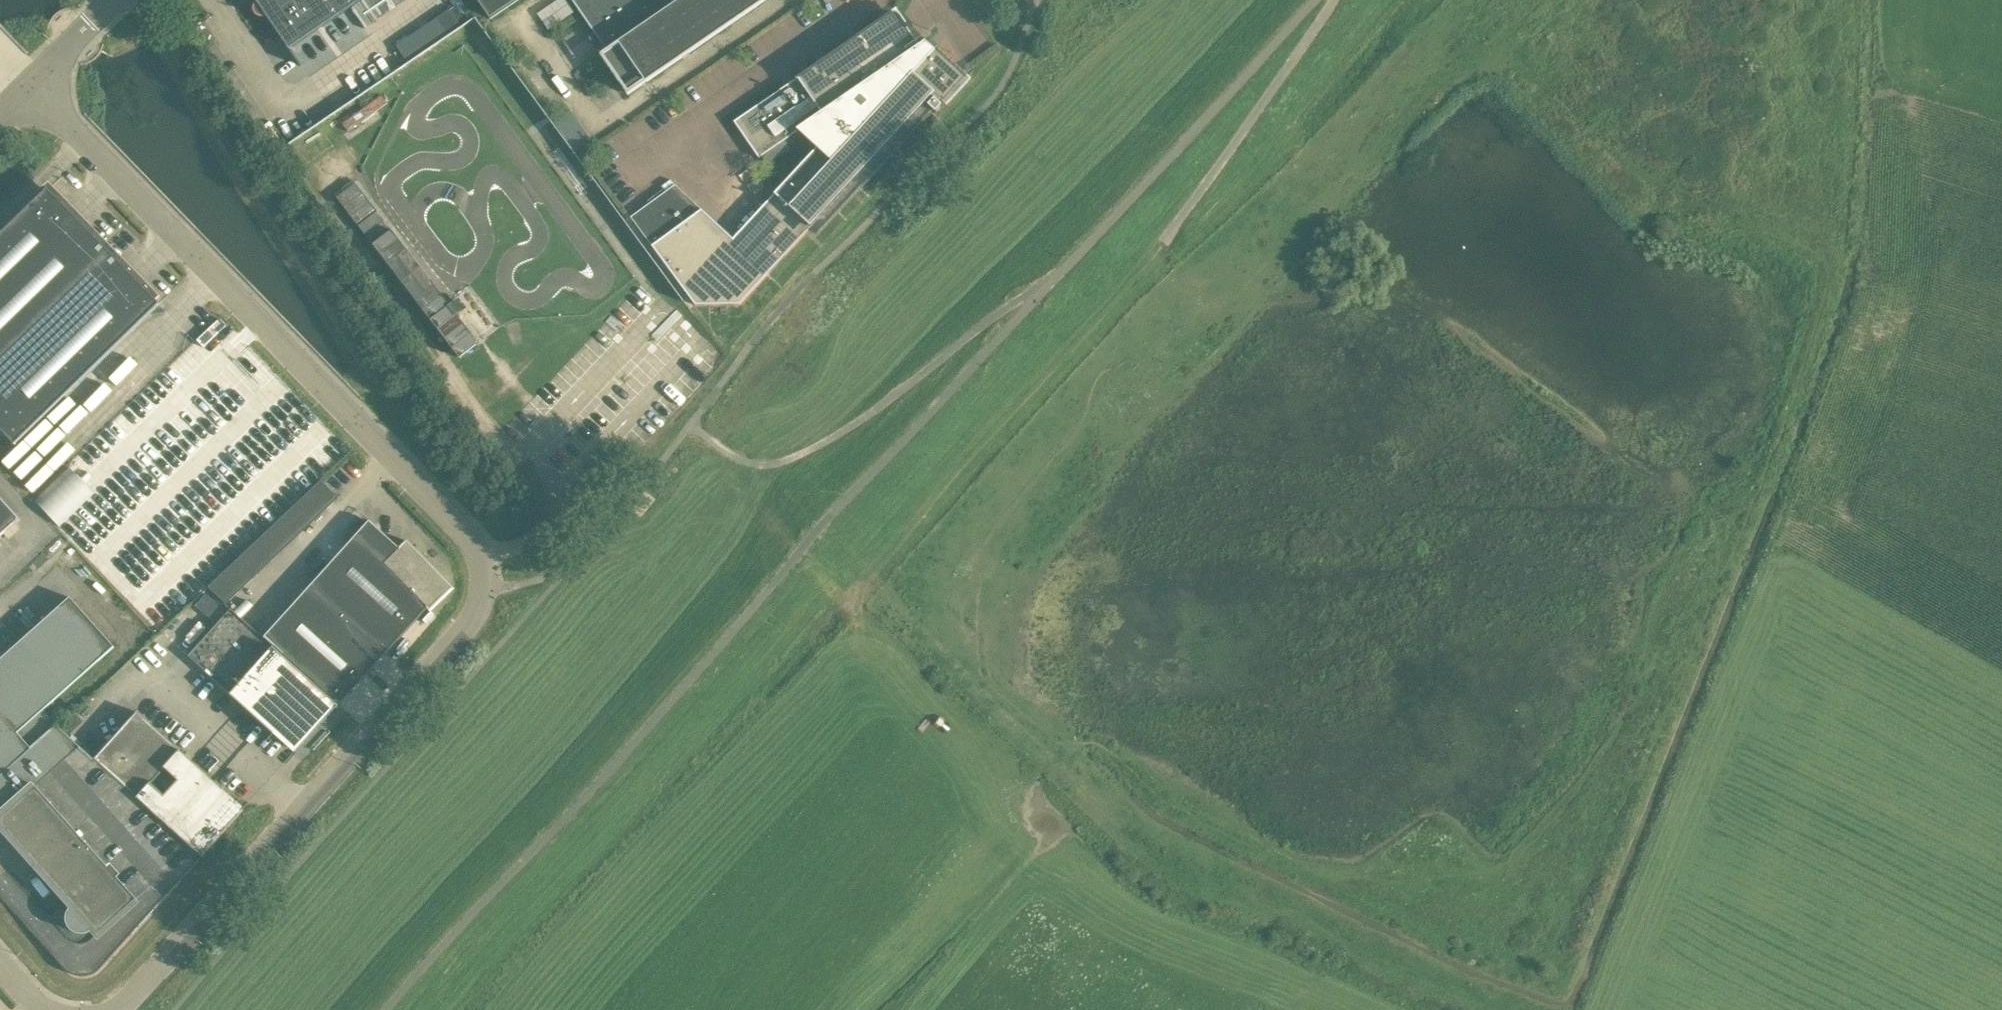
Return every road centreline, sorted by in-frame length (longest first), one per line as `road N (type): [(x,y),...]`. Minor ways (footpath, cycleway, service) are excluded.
road 1 (unclassified): [(112,1009),(461,635),(484,594),(484,575),(475,548),(33,83)]

